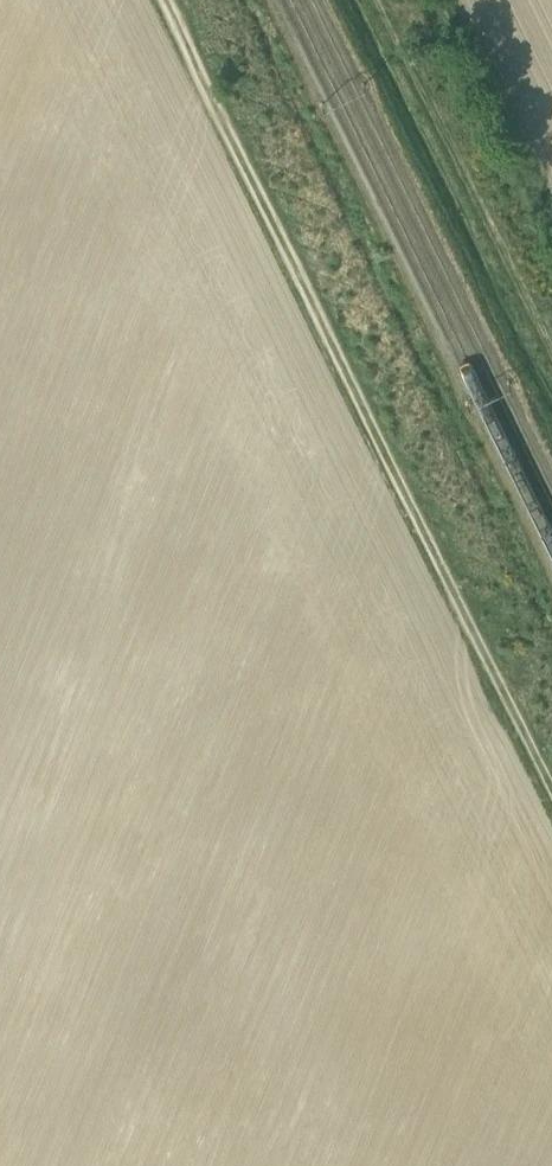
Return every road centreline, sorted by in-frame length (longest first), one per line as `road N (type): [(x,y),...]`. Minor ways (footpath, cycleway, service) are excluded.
road 1 (track): [(168,0),(551,779)]
road 2 (track): [(380,0),(551,353)]

